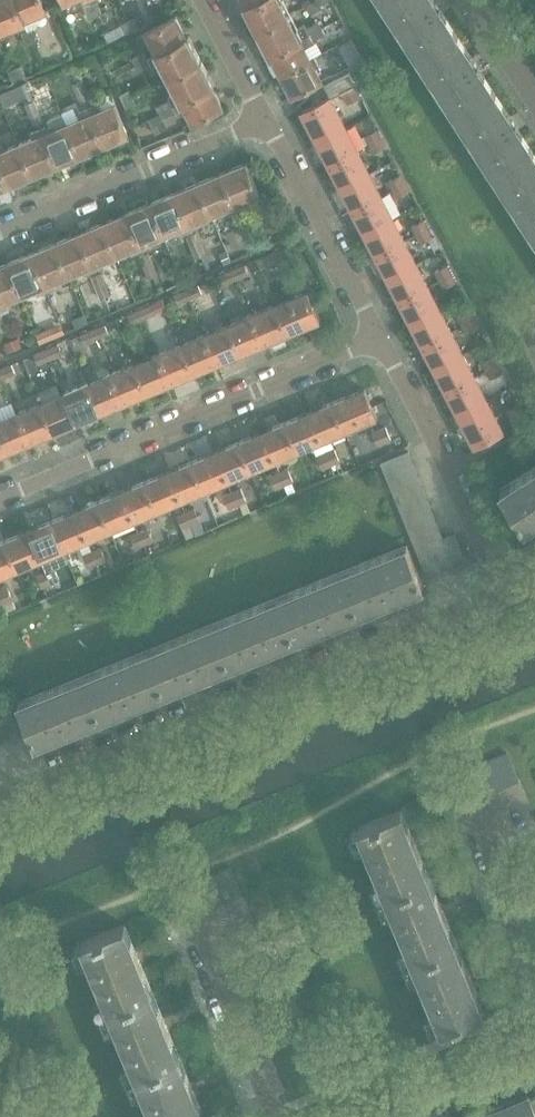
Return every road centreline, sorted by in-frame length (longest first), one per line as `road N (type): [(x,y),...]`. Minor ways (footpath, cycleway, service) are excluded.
road 1 (residential): [(0,800),(503,596)]
road 2 (residential): [(0,499),(381,338)]
road 3 (residential): [(265,120),(0,232)]
road 4 (residential): [(503,596),(381,338)]
road 5 (residential): [(381,338),(265,120)]
road 6 (residential): [(274,1116),(197,932),(237,916)]
road 7 (residential): [(342,1116),(534,1038)]
road 8 (residential): [(534,963),(475,819),(514,803)]
road 9 (residential): [(265,120),(201,0)]

